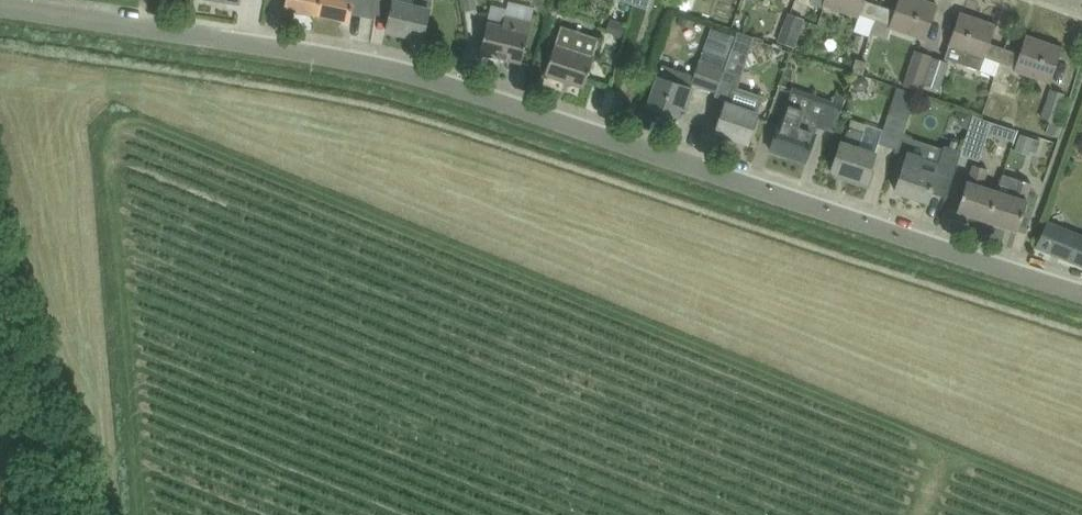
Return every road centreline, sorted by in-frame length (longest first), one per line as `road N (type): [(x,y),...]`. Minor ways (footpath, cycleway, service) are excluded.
road 1 (residential): [(1081,289),(426,76),(0,7)]

